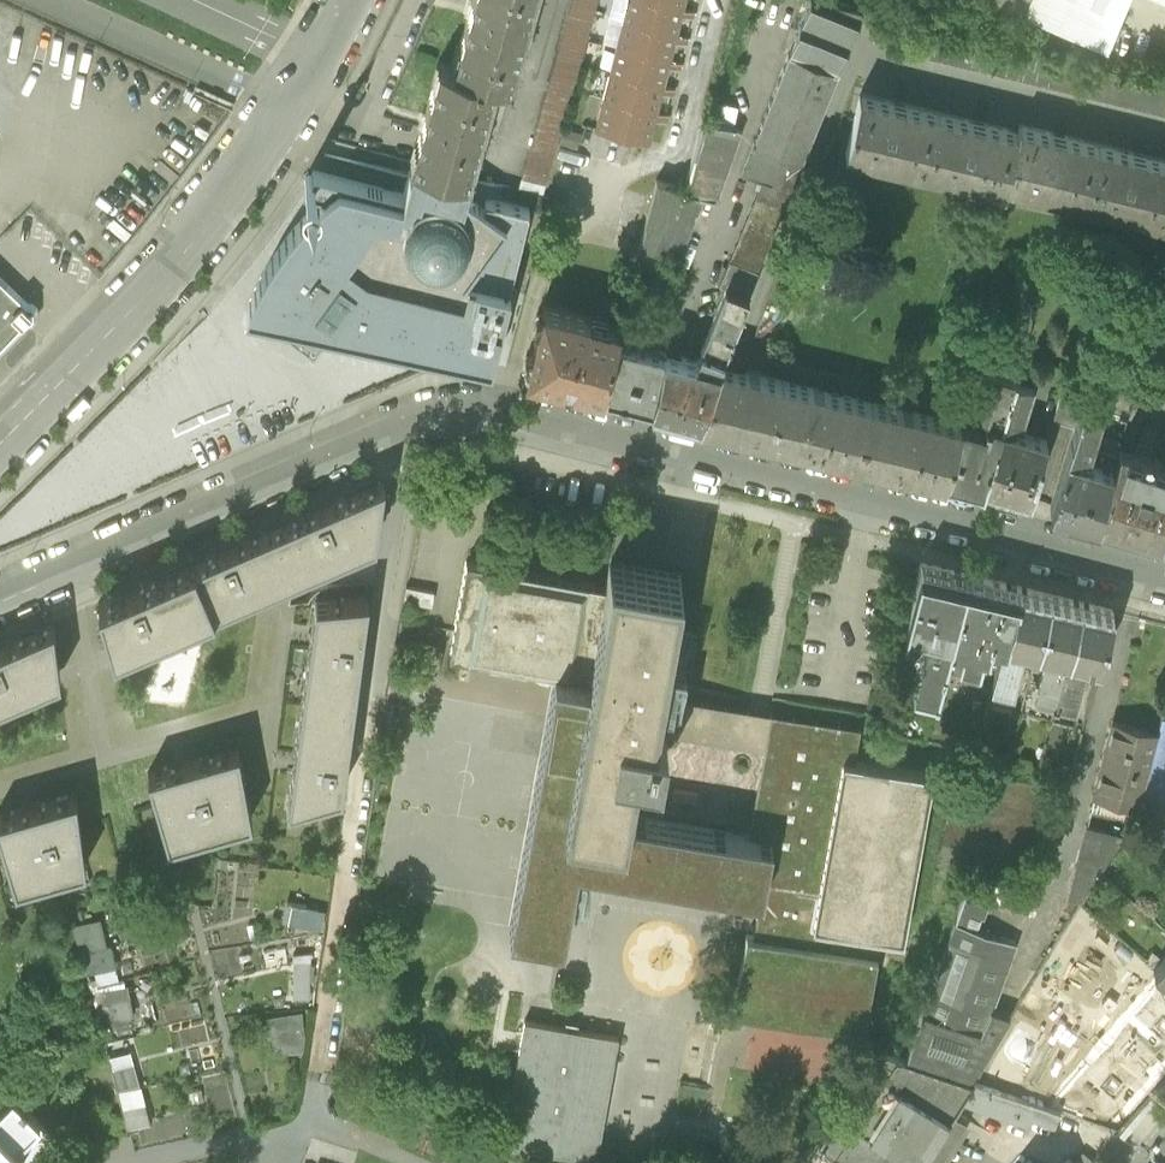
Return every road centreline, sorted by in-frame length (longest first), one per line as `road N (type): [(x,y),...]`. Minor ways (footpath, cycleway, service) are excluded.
road 1 (residential): [(0,598),(422,413),(487,410),(1164,569)]
road 2 (residential): [(349,0),(235,180),(0,441)]

